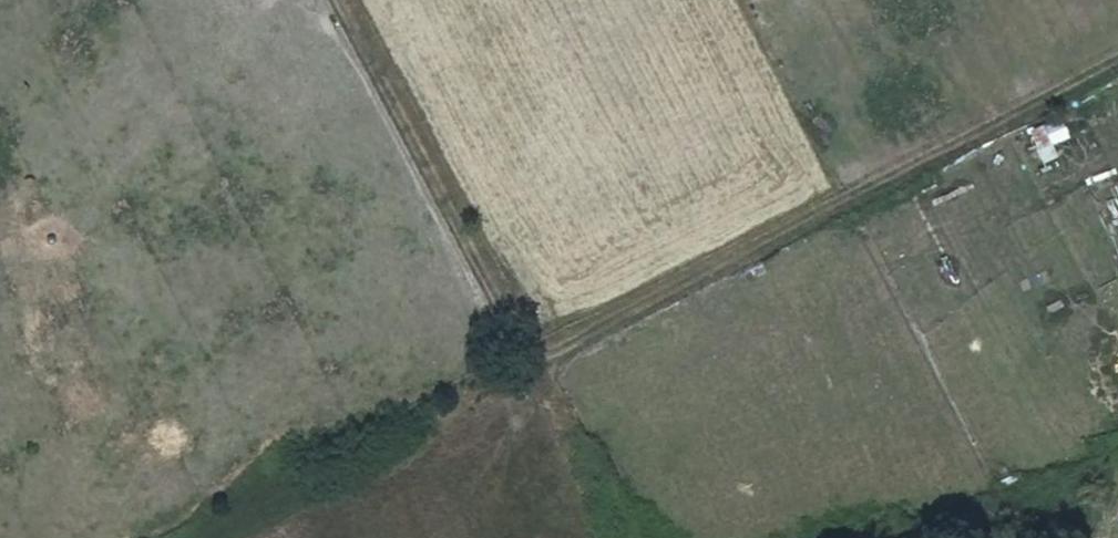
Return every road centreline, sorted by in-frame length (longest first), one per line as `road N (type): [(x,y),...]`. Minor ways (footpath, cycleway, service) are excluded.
road 1 (track): [(347,0),(524,355)]

